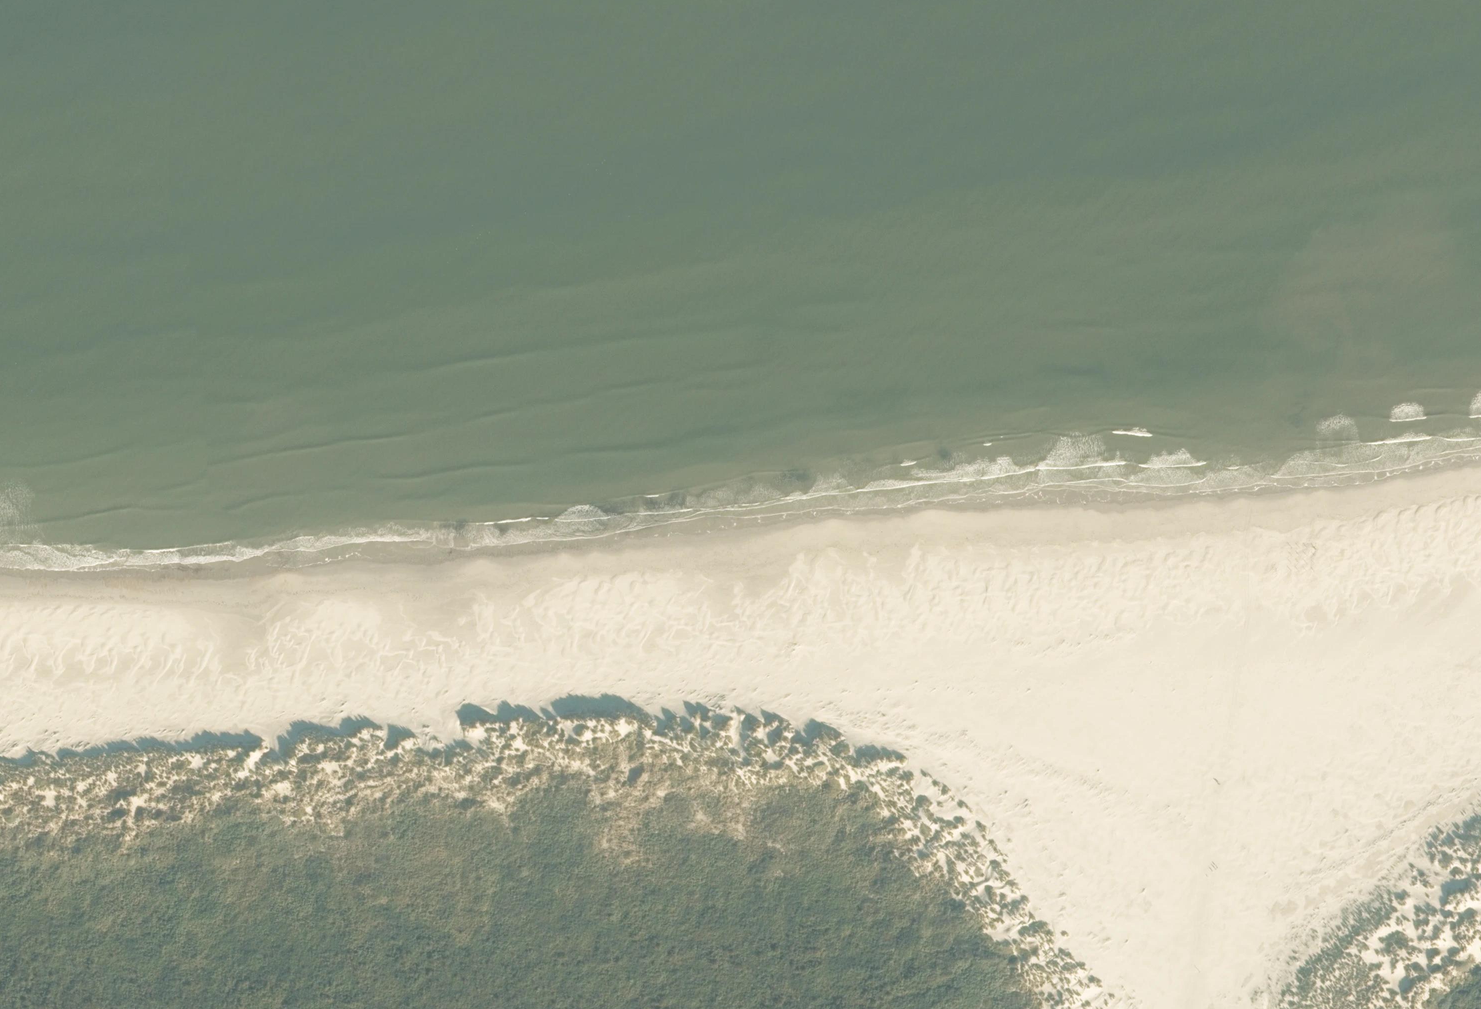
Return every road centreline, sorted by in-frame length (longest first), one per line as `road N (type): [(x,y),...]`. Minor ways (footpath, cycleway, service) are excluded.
road 1 (track): [(1096,833),(1161,1008)]

